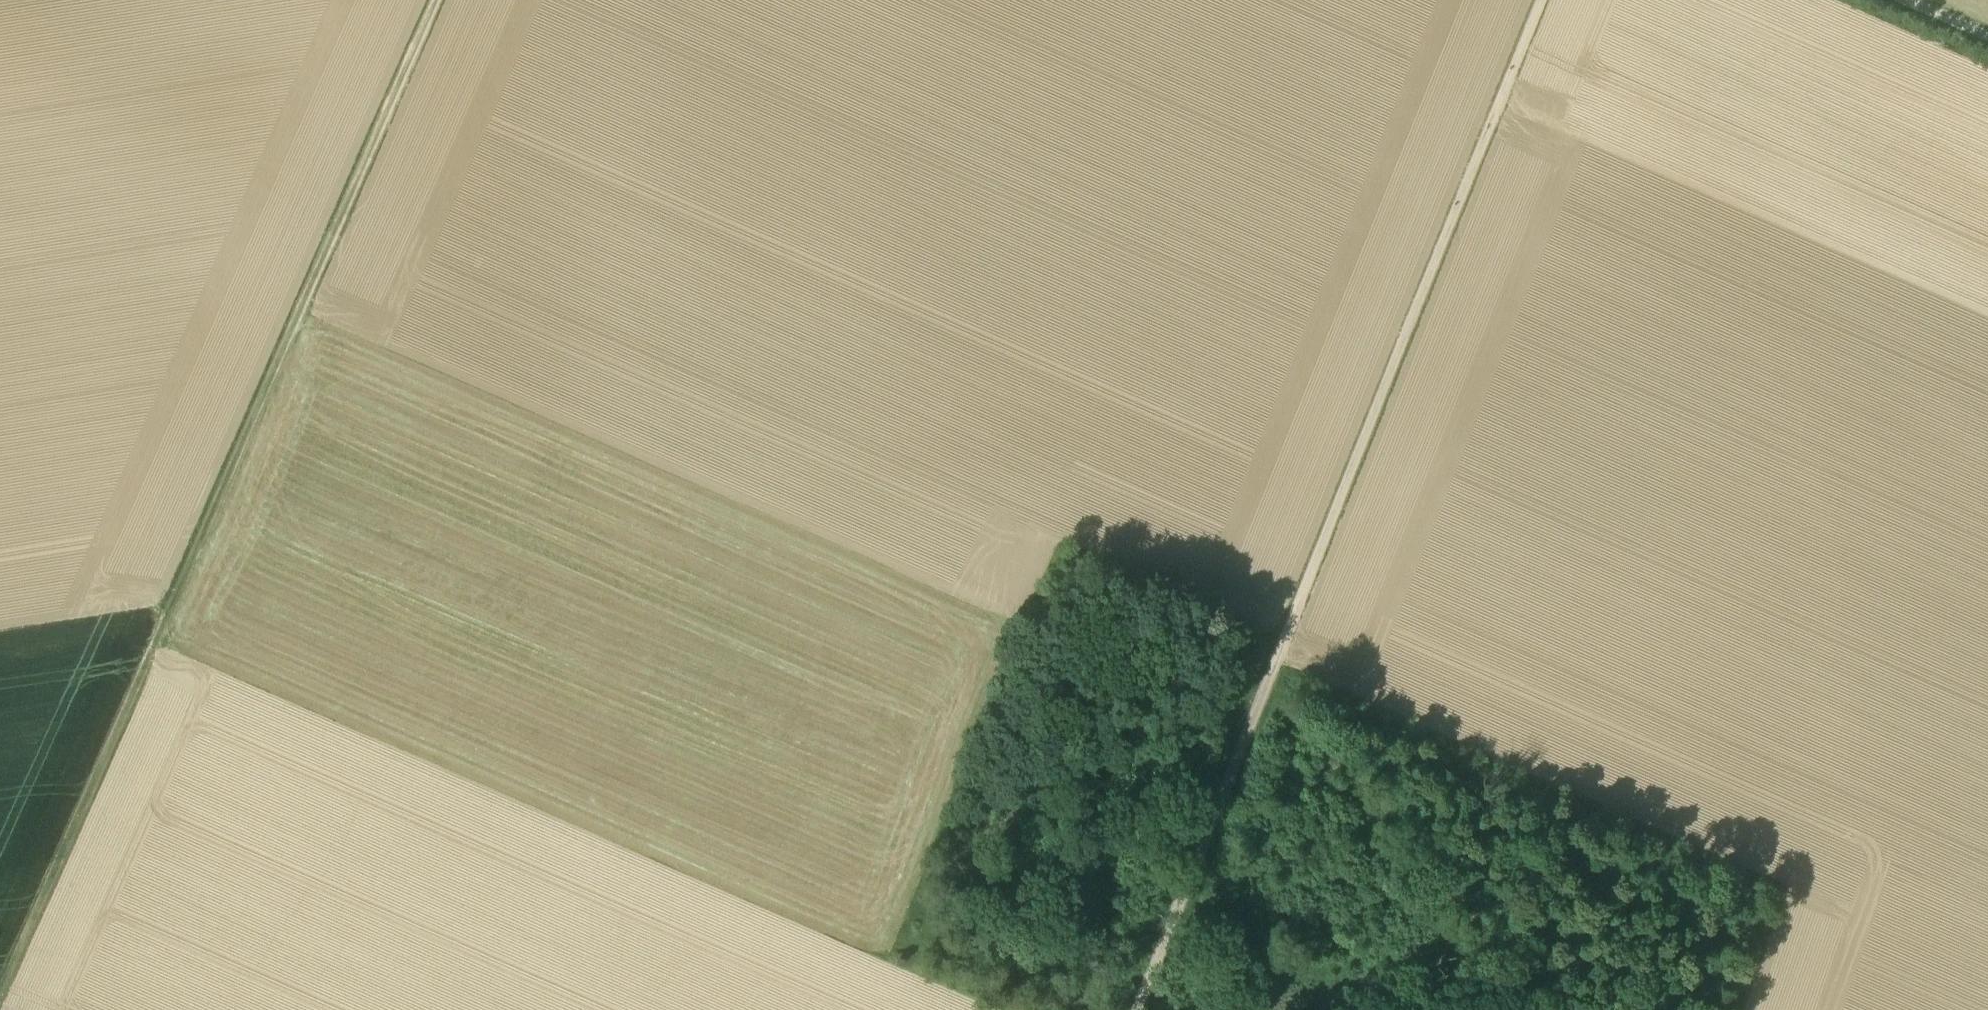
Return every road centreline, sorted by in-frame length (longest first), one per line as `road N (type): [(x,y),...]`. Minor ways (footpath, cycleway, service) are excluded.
road 1 (track): [(0,1001),(439,0)]
road 2 (track): [(1543,0),(1139,1009)]

